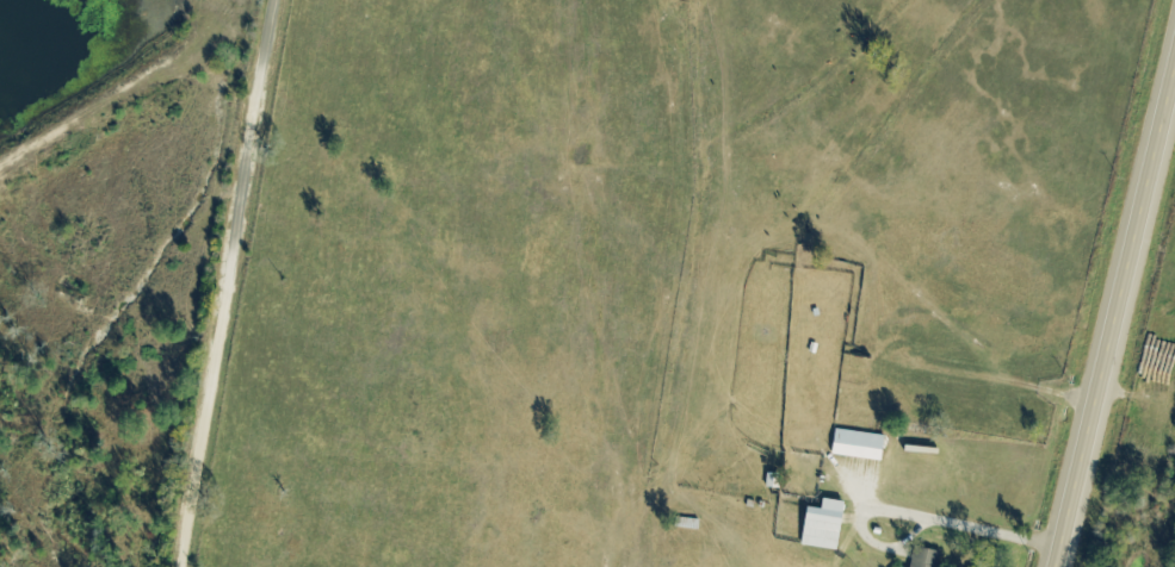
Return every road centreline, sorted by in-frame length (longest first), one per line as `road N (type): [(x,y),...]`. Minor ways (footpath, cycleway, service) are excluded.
road 1 (residential): [(182,566),(277,0)]
road 2 (primary): [(1057,566),(1174,71)]

